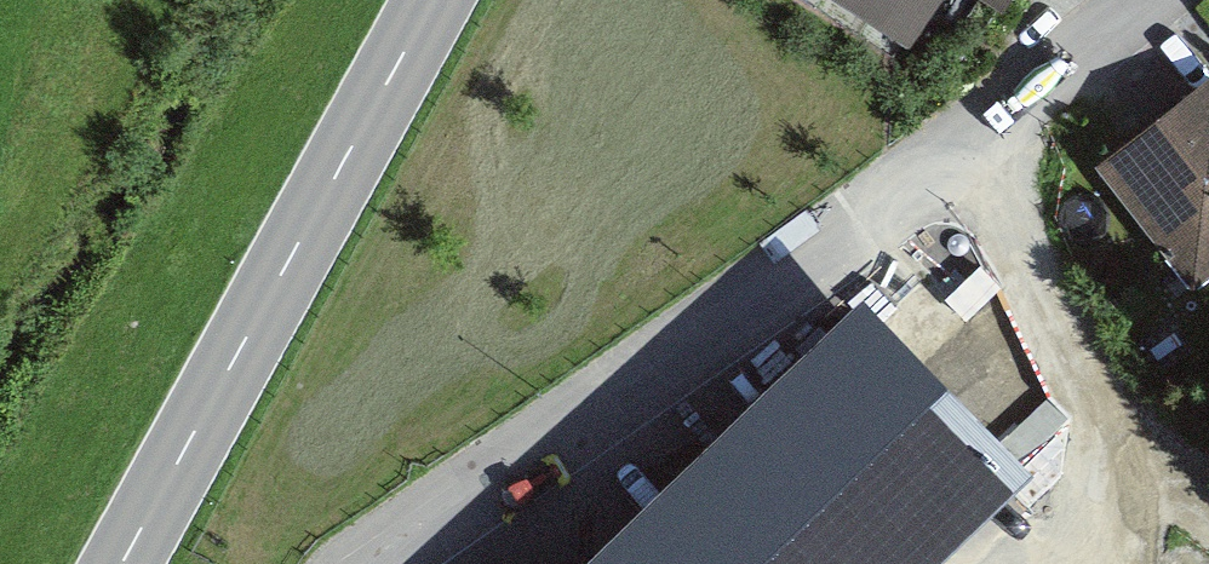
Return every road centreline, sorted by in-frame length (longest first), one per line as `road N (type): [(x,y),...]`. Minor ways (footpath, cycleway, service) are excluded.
road 1 (residential): [(971,149),(370,563)]
road 2 (secondary): [(432,0),(122,563)]
road 3 (residential): [(971,149),(1044,319),(1113,416)]
road 4 (residential): [(1143,0),(971,149)]
road 5 (track): [(1113,416),(1208,521)]

